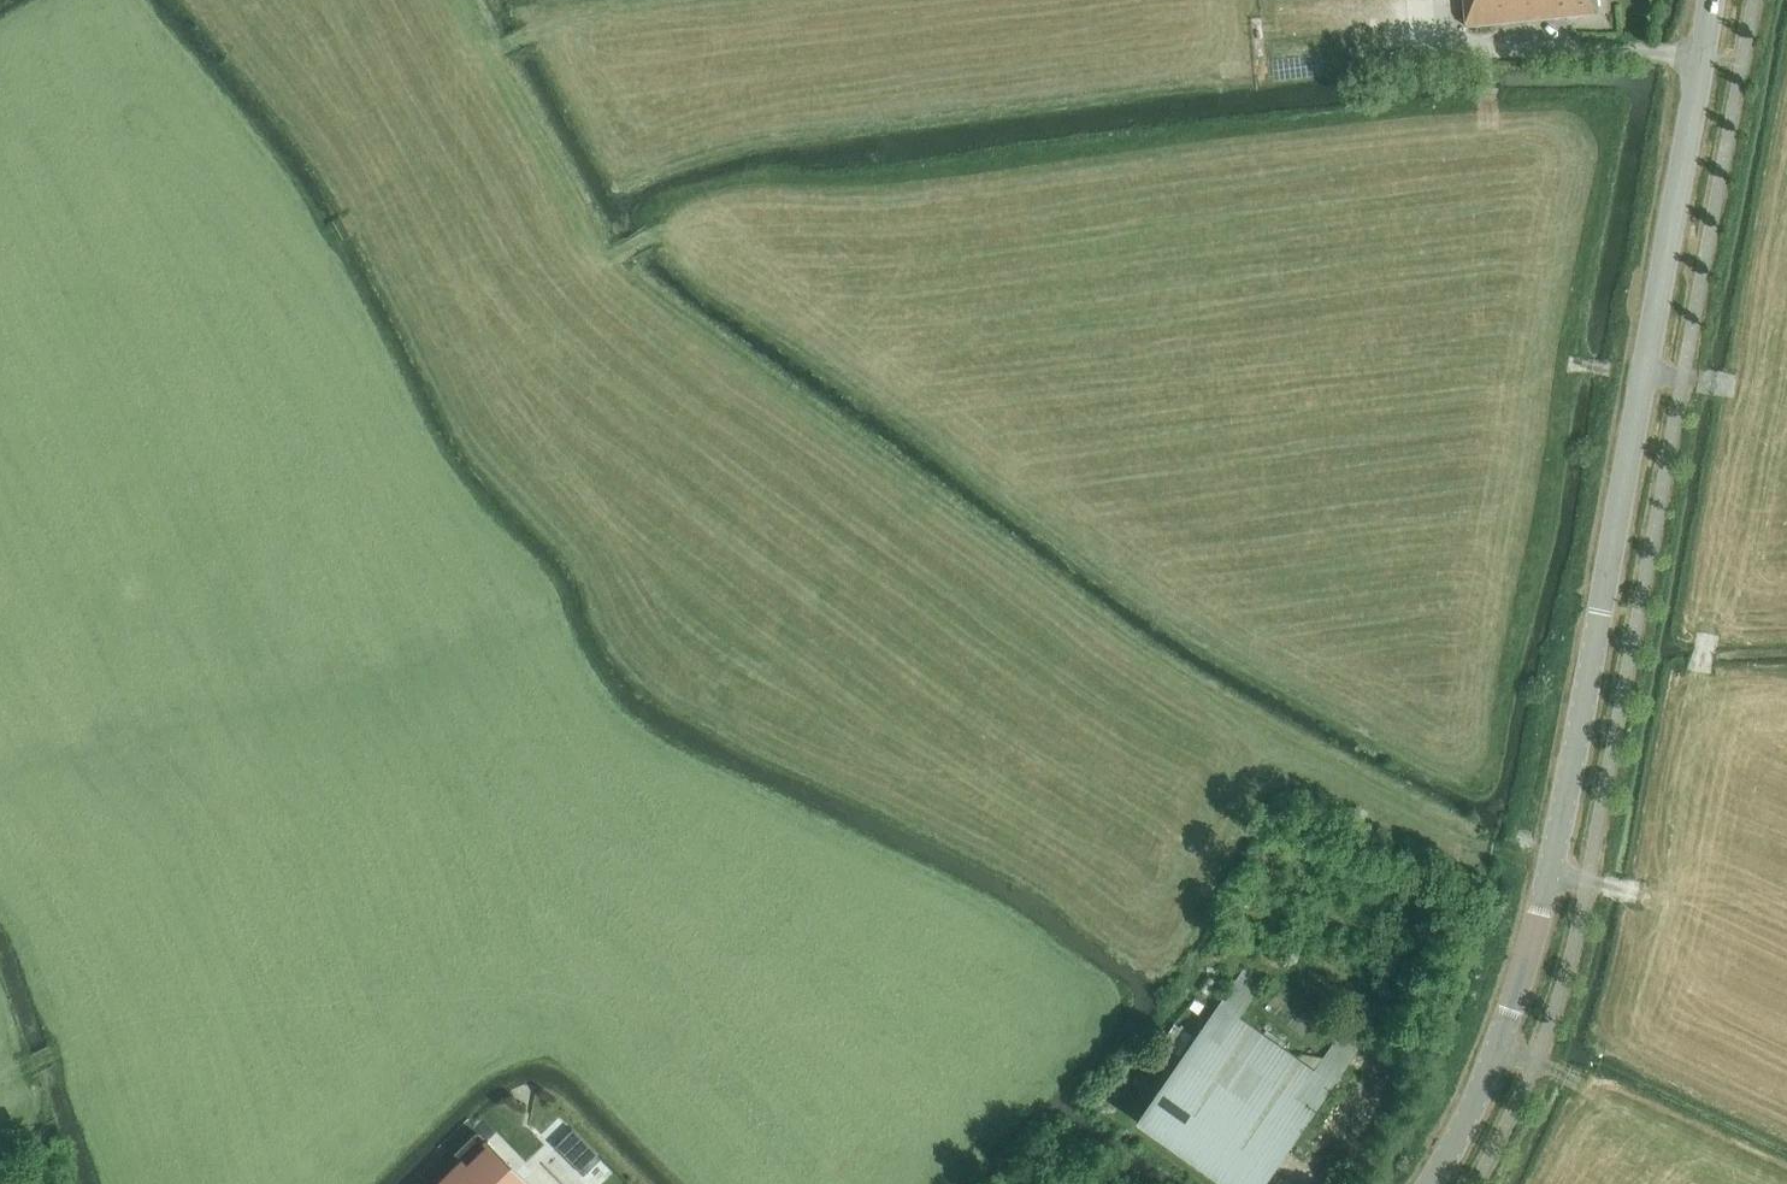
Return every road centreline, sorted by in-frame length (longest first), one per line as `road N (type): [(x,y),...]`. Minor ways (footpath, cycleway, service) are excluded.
road 1 (secondary): [(1430,1183),(1510,1014),(1554,852),(1709,0)]
road 2 (track): [(470,0),(620,254),(658,235)]

